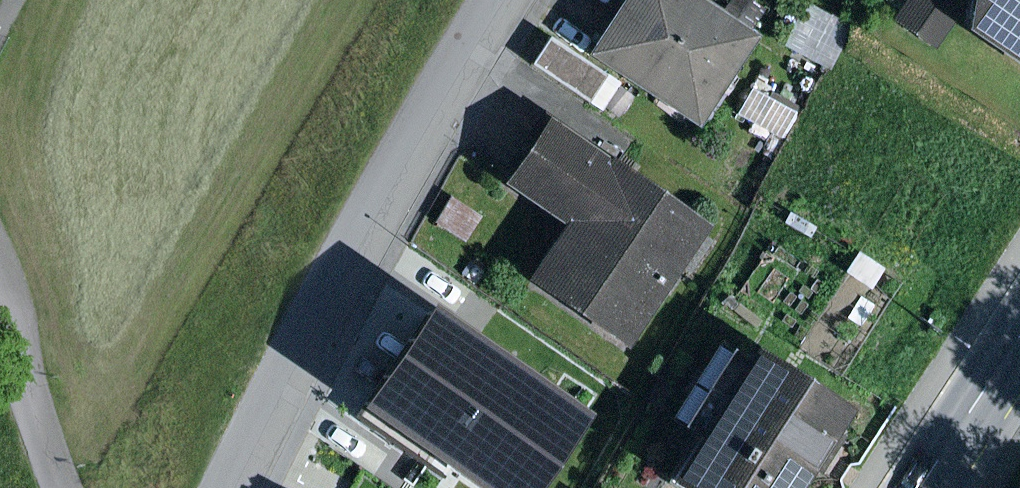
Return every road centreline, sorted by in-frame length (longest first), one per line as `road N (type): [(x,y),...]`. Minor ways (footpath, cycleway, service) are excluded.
road 1 (residential): [(502,0),(234,487)]
road 2 (track): [(75,487),(54,434),(25,287),(0,242)]
road 3 (primary): [(1019,335),(920,487)]

